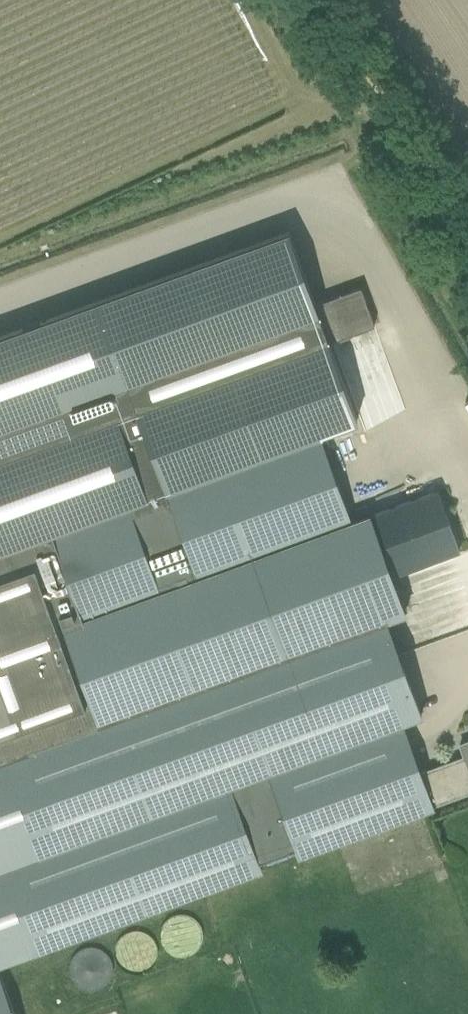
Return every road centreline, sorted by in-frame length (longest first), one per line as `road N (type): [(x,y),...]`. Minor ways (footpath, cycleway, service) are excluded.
road 1 (track): [(467,170),(333,0)]

